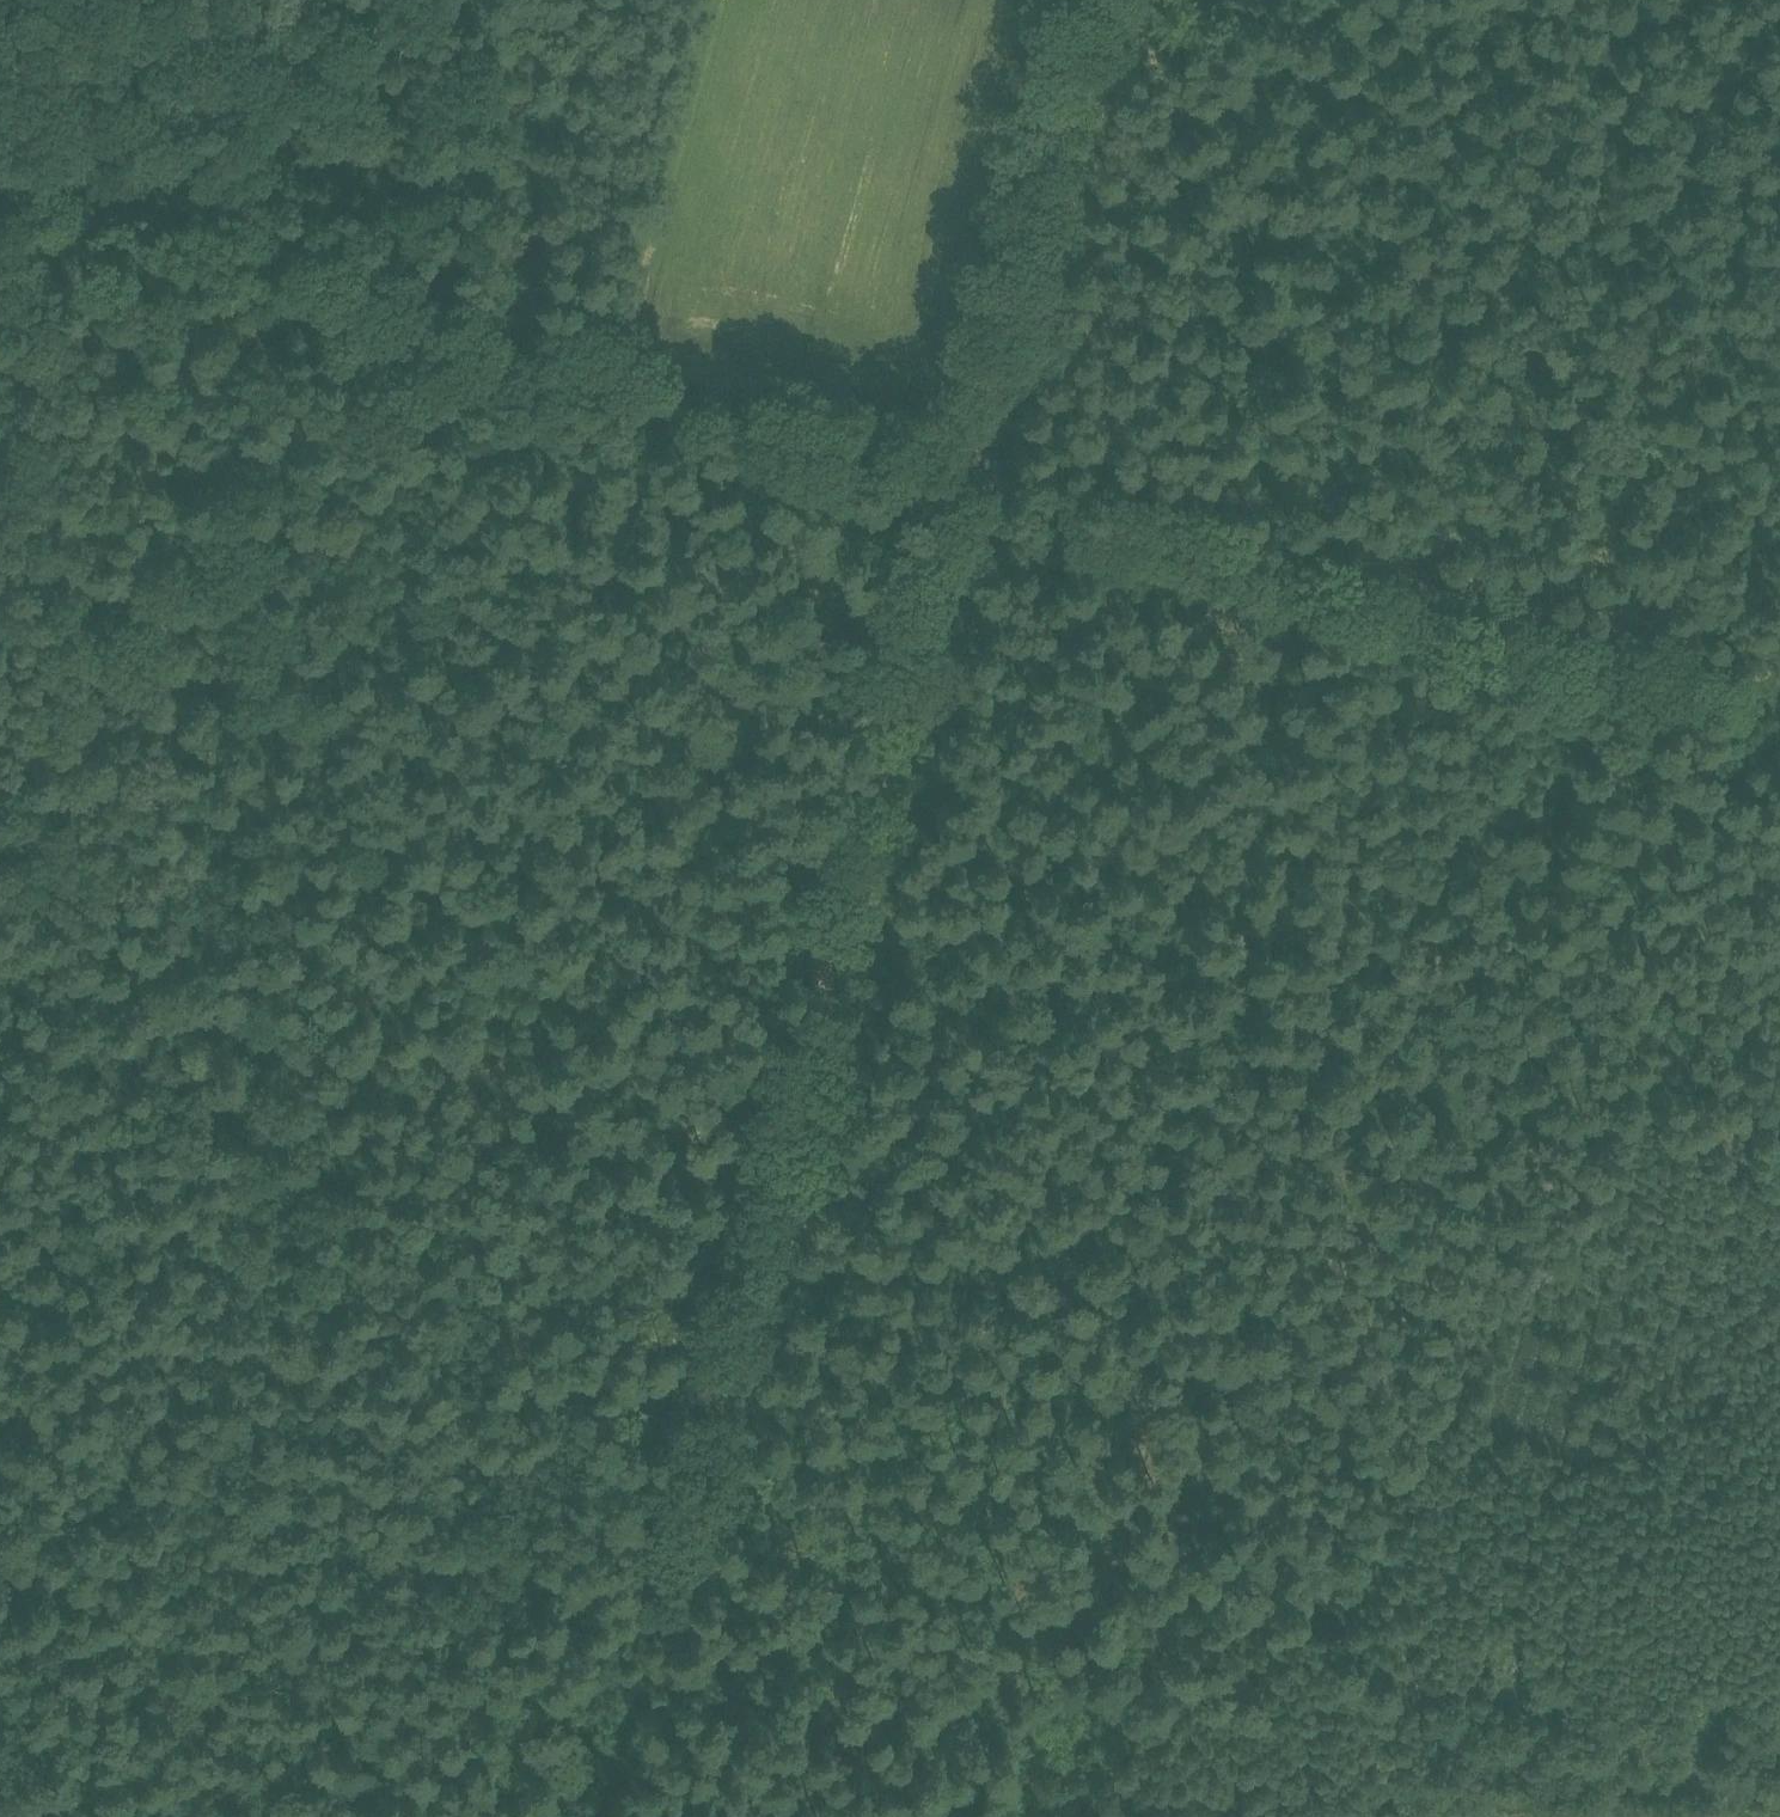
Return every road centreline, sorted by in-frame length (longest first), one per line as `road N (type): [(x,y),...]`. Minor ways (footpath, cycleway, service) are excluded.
road 1 (track): [(994,488),(661,393),(0,169)]
road 2 (track): [(994,488),(1114,0)]

